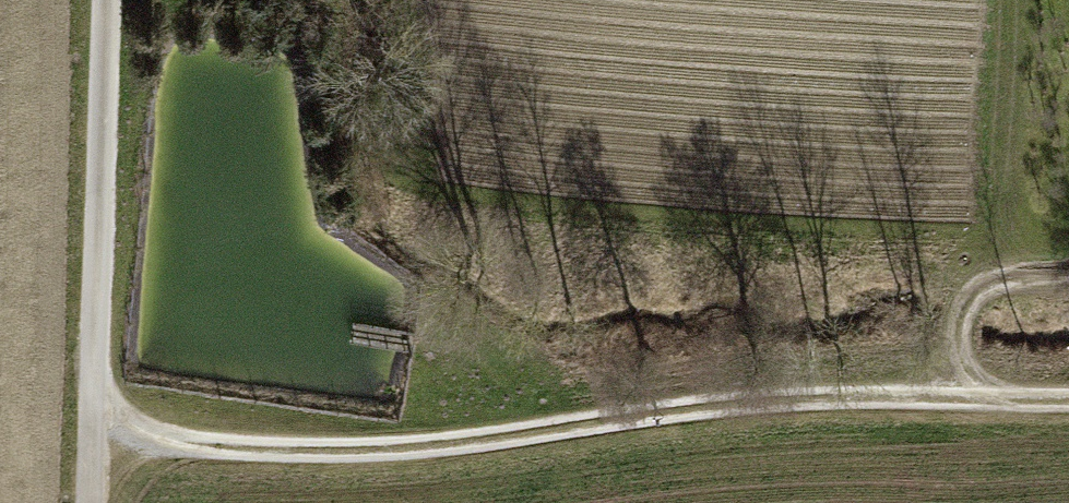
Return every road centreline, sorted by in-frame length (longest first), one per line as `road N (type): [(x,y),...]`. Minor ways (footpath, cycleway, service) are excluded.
road 1 (track): [(98,425),(268,447),(450,449),(959,392),(1068,401)]
road 2 (track): [(95,502),(94,203),(107,0)]
road 3 (track): [(1068,271),(972,281),(959,392)]

